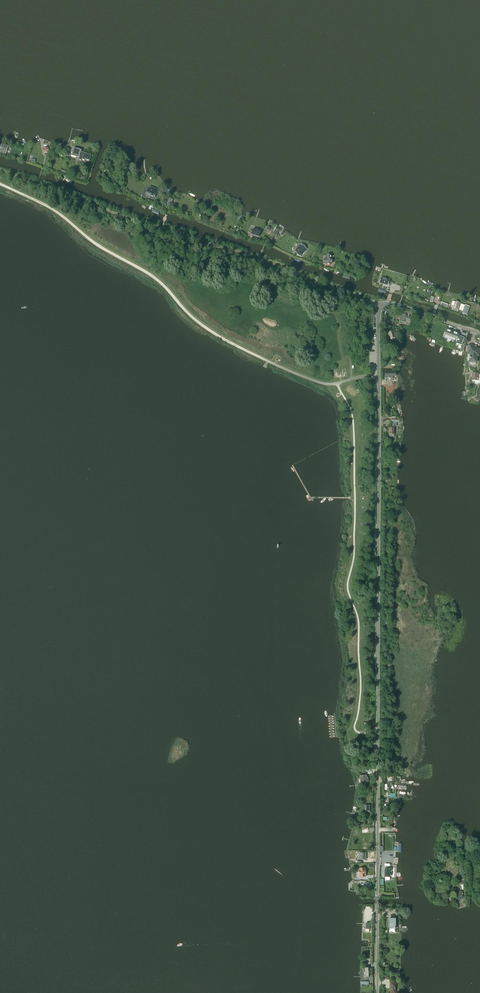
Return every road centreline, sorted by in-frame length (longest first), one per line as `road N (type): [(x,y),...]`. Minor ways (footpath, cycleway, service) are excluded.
road 1 (residential): [(377,897),(379,310),(396,304),(479,333)]

